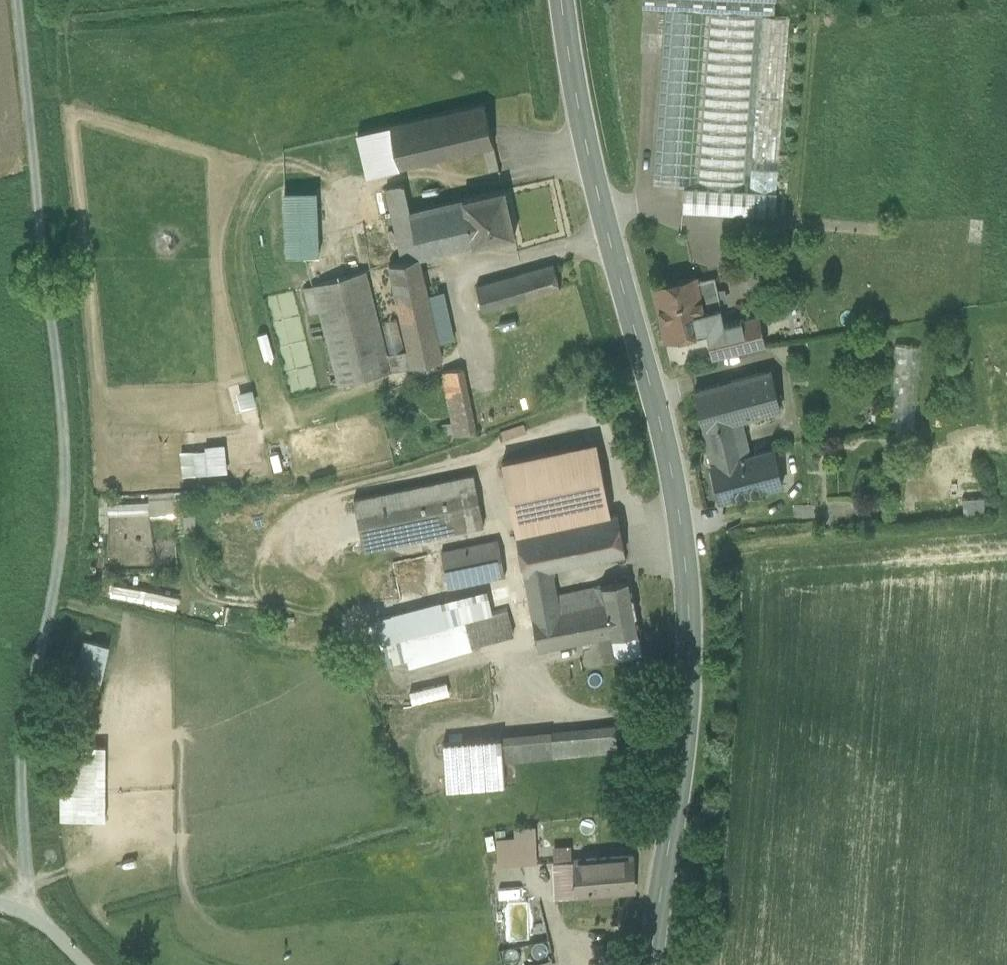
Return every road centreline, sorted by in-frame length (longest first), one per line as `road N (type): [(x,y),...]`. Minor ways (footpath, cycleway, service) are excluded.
road 1 (secondary): [(651,964),(686,734),(686,566),(673,475),(608,235),(561,0)]
road 2 (track): [(18,0),(62,447),(55,571),(17,746),(31,912)]

